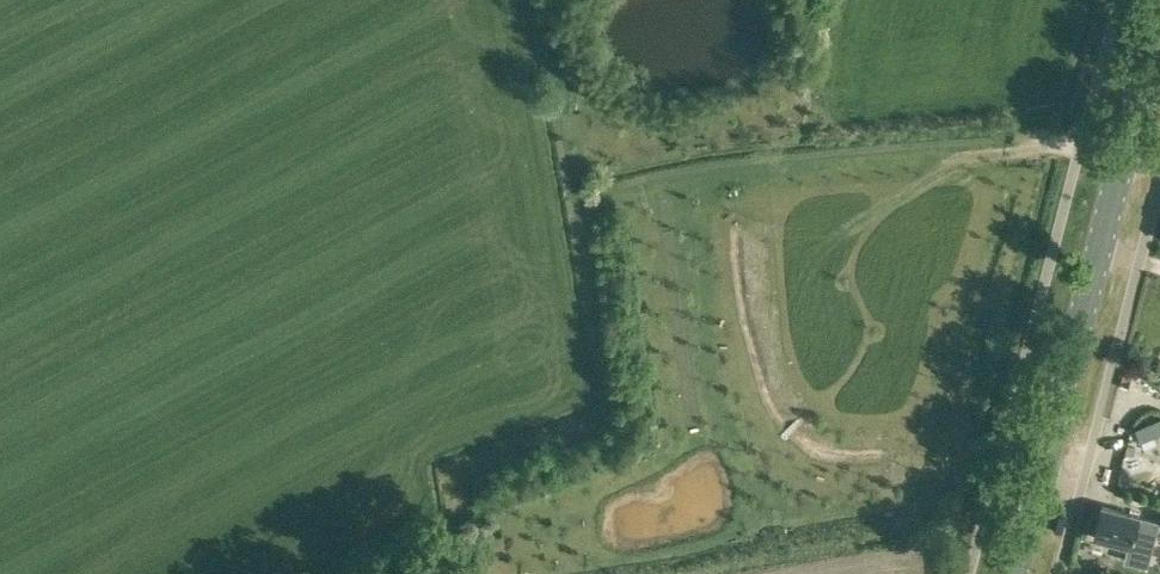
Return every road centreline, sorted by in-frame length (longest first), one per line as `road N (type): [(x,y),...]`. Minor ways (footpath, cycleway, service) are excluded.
road 1 (secondary): [(1020,573),(1159,50)]

